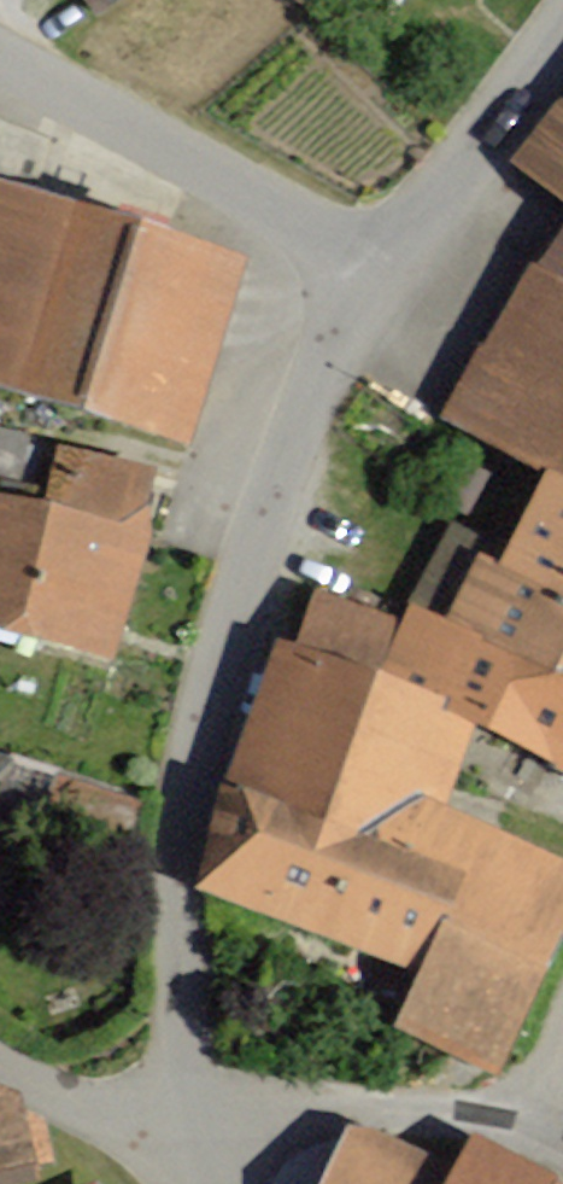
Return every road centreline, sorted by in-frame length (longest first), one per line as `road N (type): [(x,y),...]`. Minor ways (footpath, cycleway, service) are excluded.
road 1 (residential): [(182,1111),(159,910),(187,768),(370,274)]
road 2 (tertiary): [(0,68),(103,116),(370,274)]
road 3 (residential): [(522,1123),(422,1108),(182,1111)]
road 4 (residential): [(370,274),(562,10)]
road 5 (residential): [(182,1111),(25,1088),(0,1076)]

